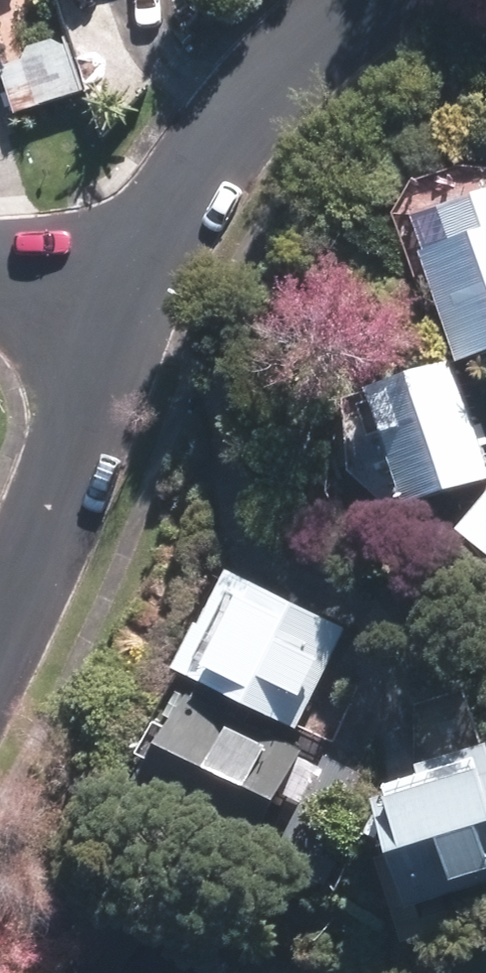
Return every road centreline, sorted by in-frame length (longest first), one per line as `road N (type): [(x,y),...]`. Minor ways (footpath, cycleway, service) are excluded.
road 1 (residential): [(136,310),(283,65),(362,0)]
road 2 (residential): [(0,629),(136,310)]
road 3 (residential): [(0,288),(136,310)]

